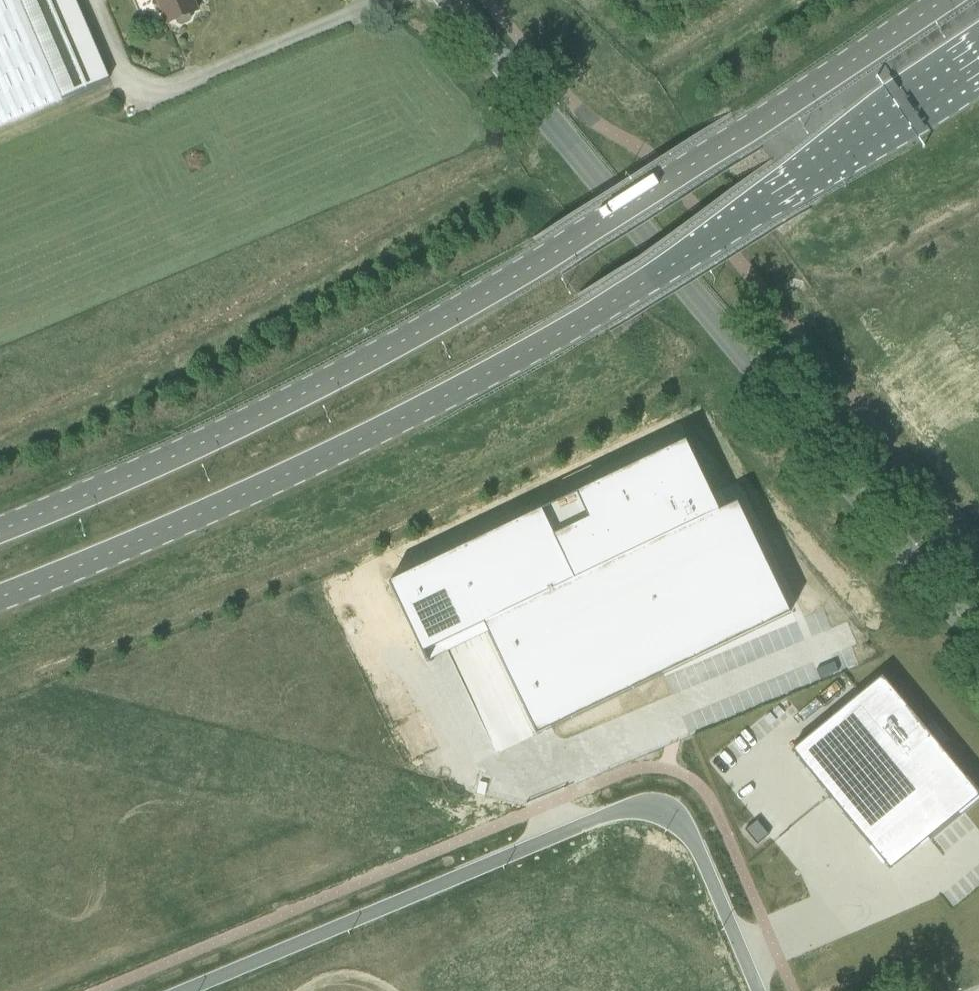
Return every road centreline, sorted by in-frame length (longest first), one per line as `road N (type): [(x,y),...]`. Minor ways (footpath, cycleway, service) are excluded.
road 1 (primary): [(0,600),(337,458),(592,321),(978,73)]
road 2 (primary): [(945,0),(545,266),(186,455),(0,531)]
road 3 (tertiary): [(978,644),(447,0)]
road 4 (unclassified): [(175,990),(609,810),(651,802),(680,817),(760,990)]

